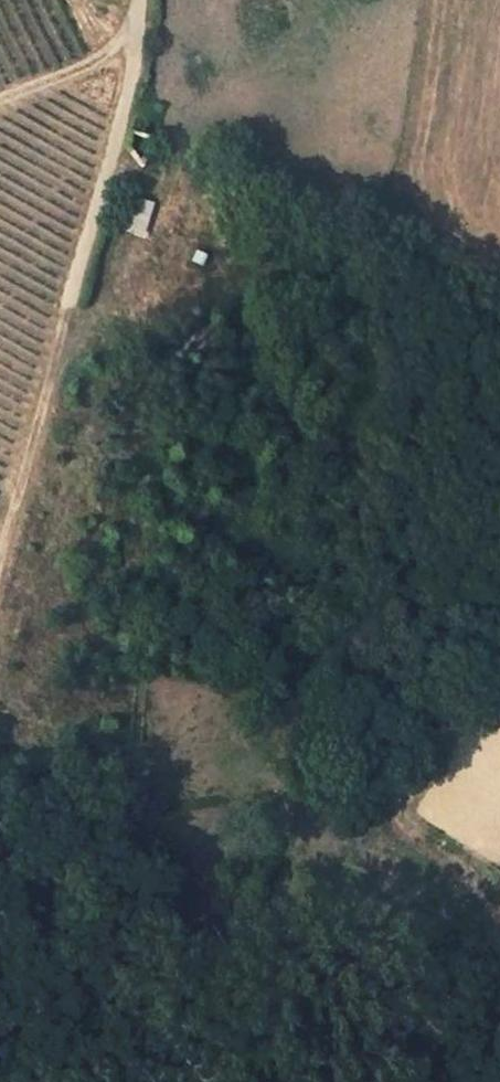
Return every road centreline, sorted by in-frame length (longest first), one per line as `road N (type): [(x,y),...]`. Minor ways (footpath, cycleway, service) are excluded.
road 1 (track): [(0,553),(129,91),(141,0)]
road 2 (track): [(354,1081),(401,1048),(431,1042),(479,1059),(499,1077)]
road 3 (track): [(137,32),(86,67),(0,99)]

